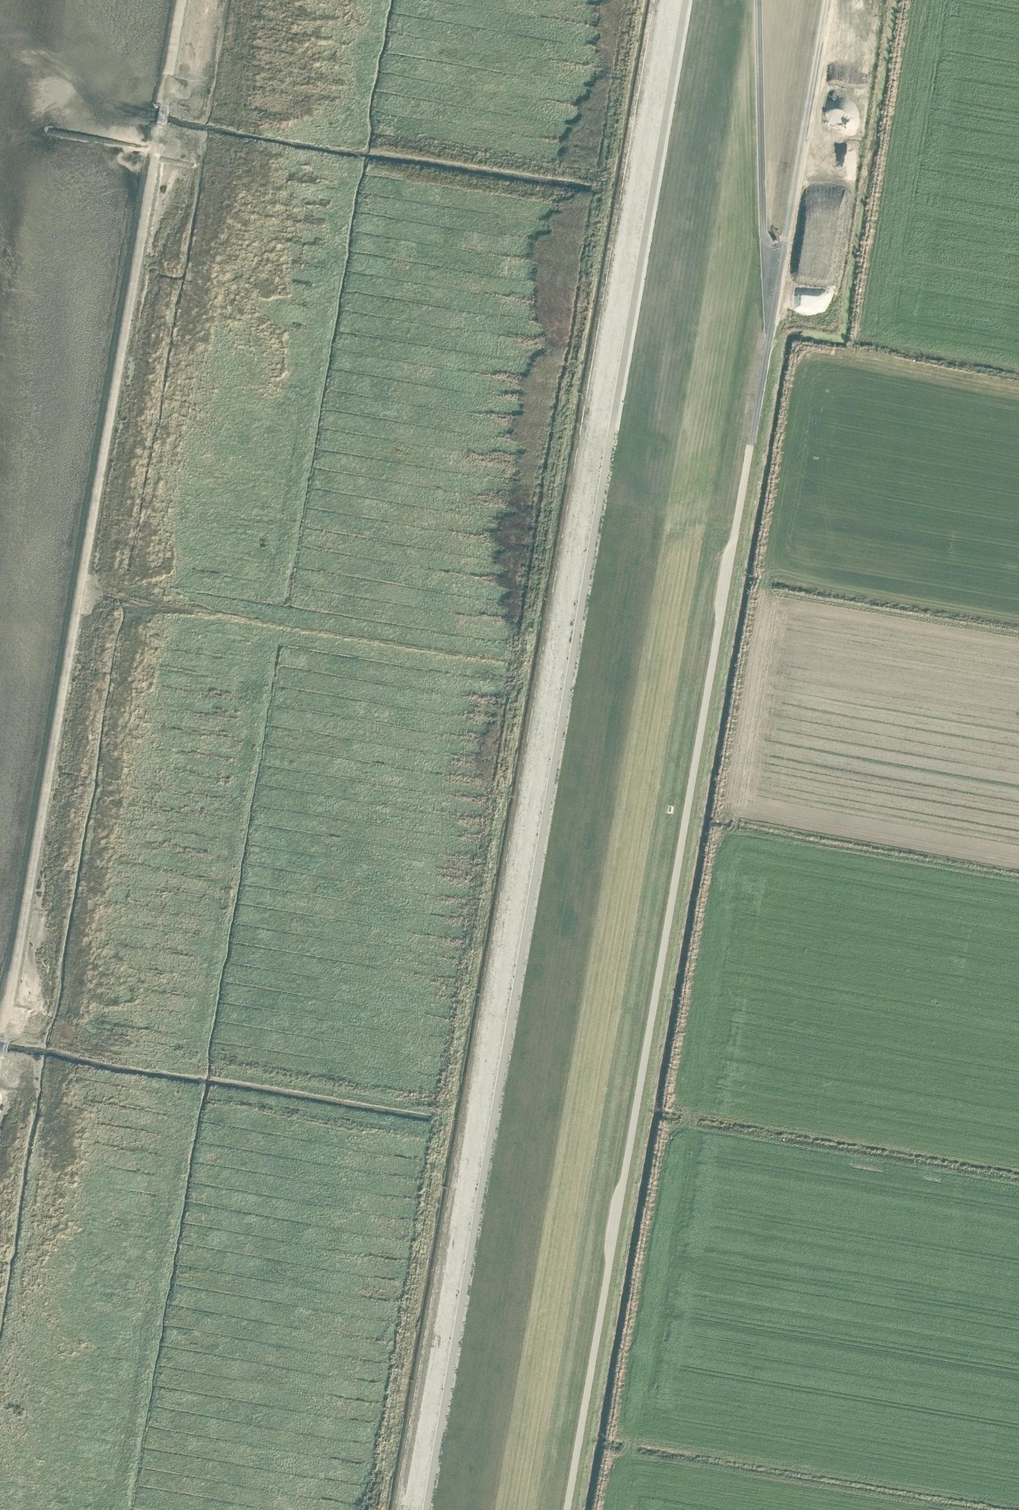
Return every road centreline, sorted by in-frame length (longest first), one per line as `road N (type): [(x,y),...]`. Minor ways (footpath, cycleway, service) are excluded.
road 1 (track): [(691,0),(436,1509)]
road 2 (track): [(567,1509),(820,0)]
road 3 (track): [(616,451),(680,349),(783,56),(814,0)]
road 4 (track): [(528,665),(80,594)]

